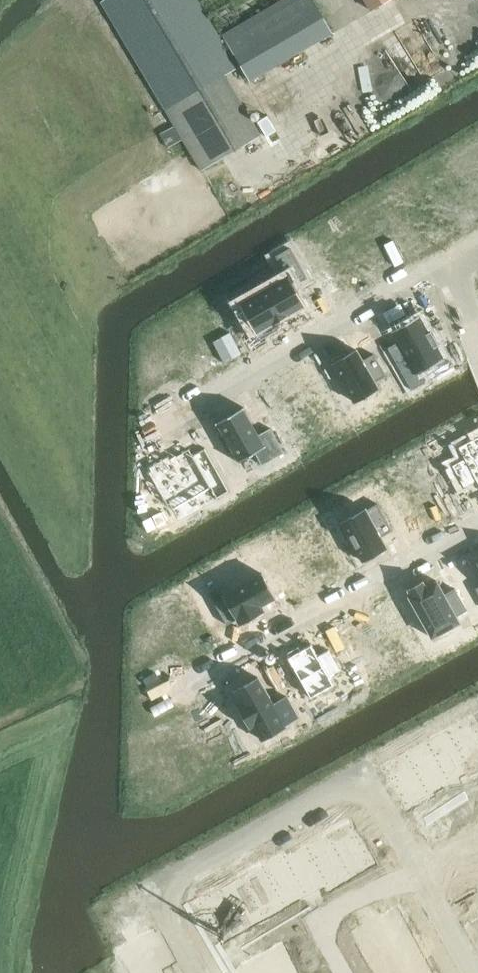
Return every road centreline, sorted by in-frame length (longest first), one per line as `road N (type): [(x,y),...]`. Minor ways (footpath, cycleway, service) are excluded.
road 1 (residential): [(477,526),(148,709)]
road 2 (residential): [(154,440),(460,270)]
road 3 (residential): [(206,972),(158,894),(360,777)]
road 4 (residential): [(360,777),(465,972)]
road 5 (residential): [(360,777),(477,711)]

